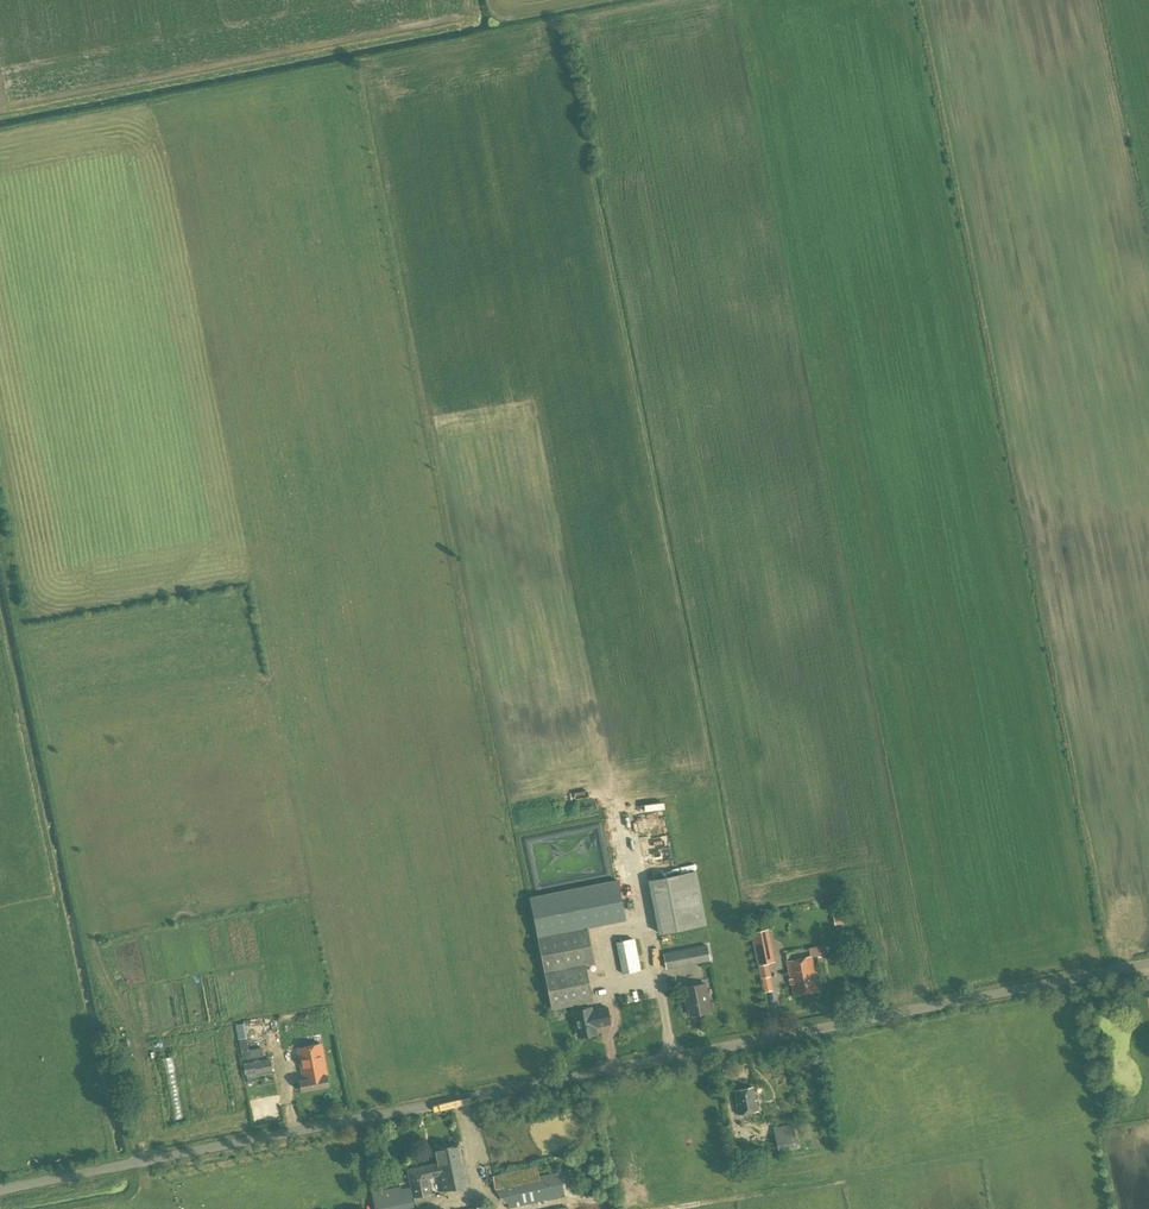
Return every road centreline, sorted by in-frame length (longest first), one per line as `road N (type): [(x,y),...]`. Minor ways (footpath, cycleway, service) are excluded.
road 1 (unclassified): [(0,1193),(1148,965)]

